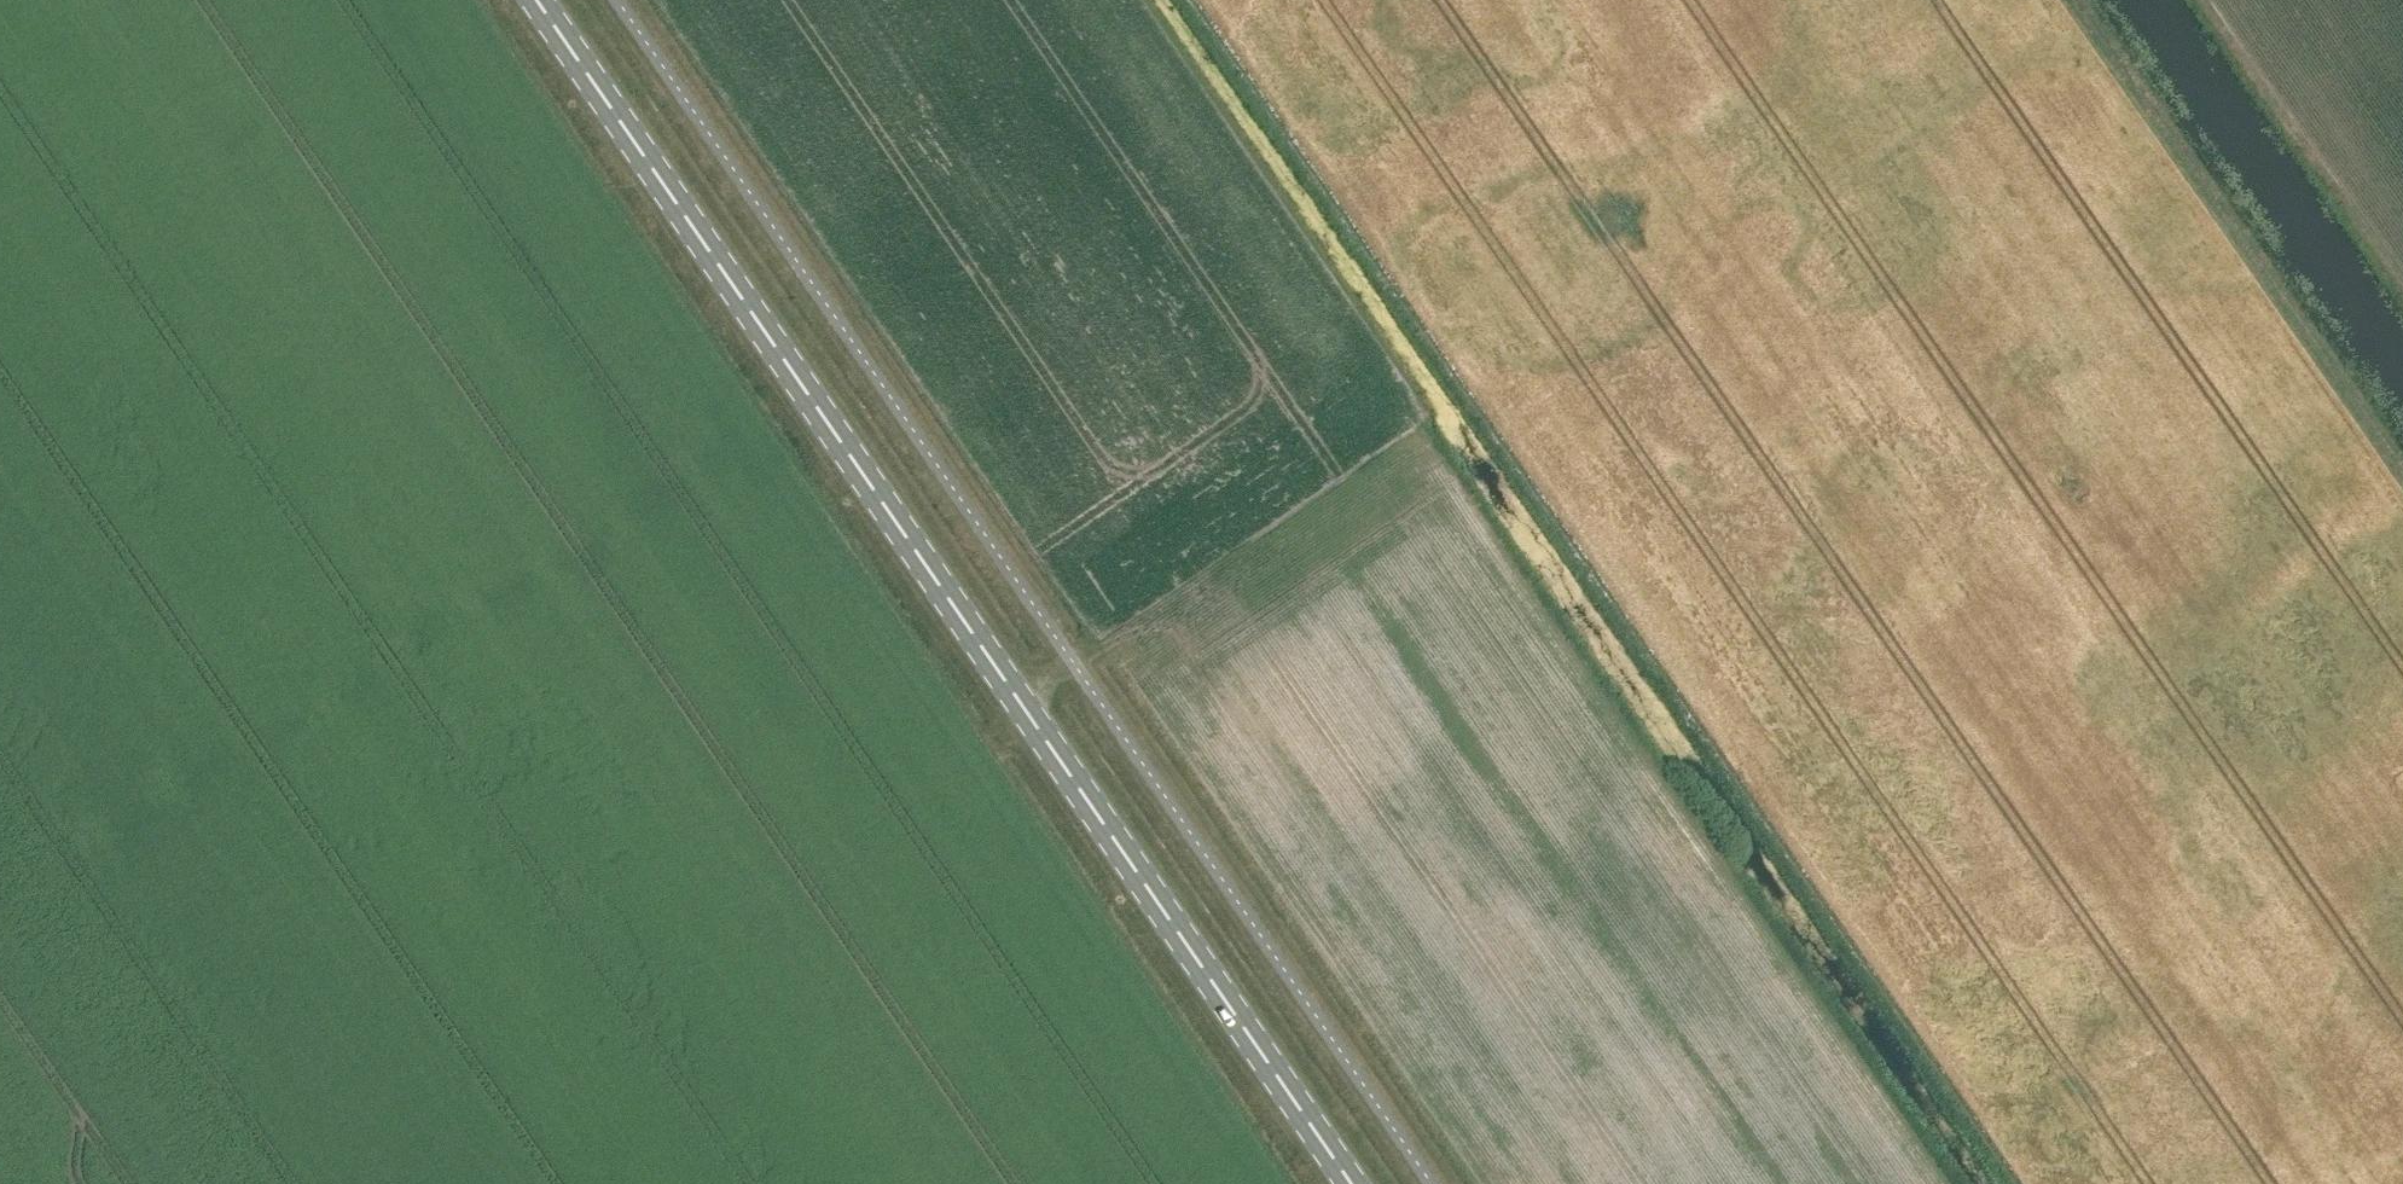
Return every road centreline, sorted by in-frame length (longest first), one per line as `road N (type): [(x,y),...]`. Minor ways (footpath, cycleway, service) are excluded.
road 1 (primary): [(1353,1183),(538,0)]
road 2 (track): [(2068,0),(2402,478)]

